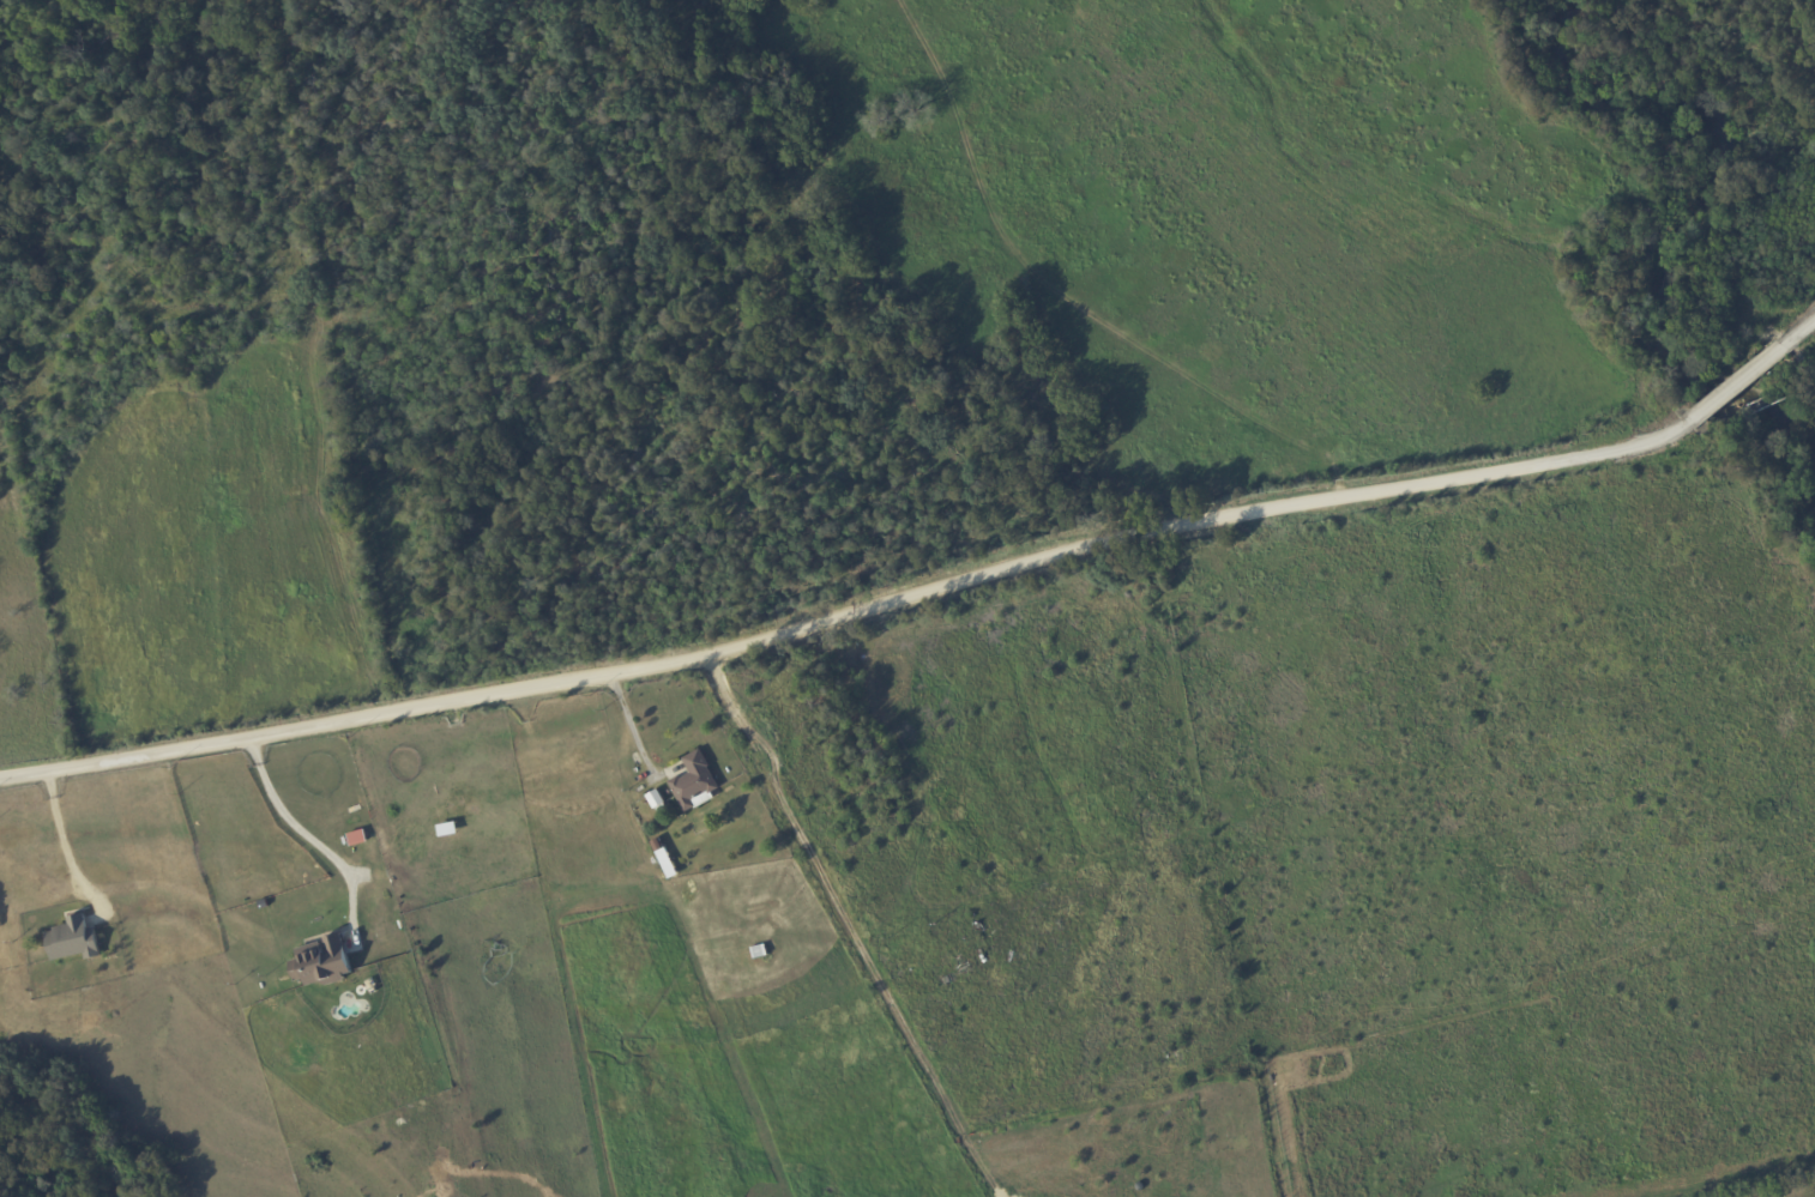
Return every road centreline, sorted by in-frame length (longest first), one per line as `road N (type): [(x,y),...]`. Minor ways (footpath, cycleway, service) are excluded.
road 1 (residential): [(0,779),(367,719),(691,652),(1071,544),(1615,447),(1672,428),(1814,313)]

